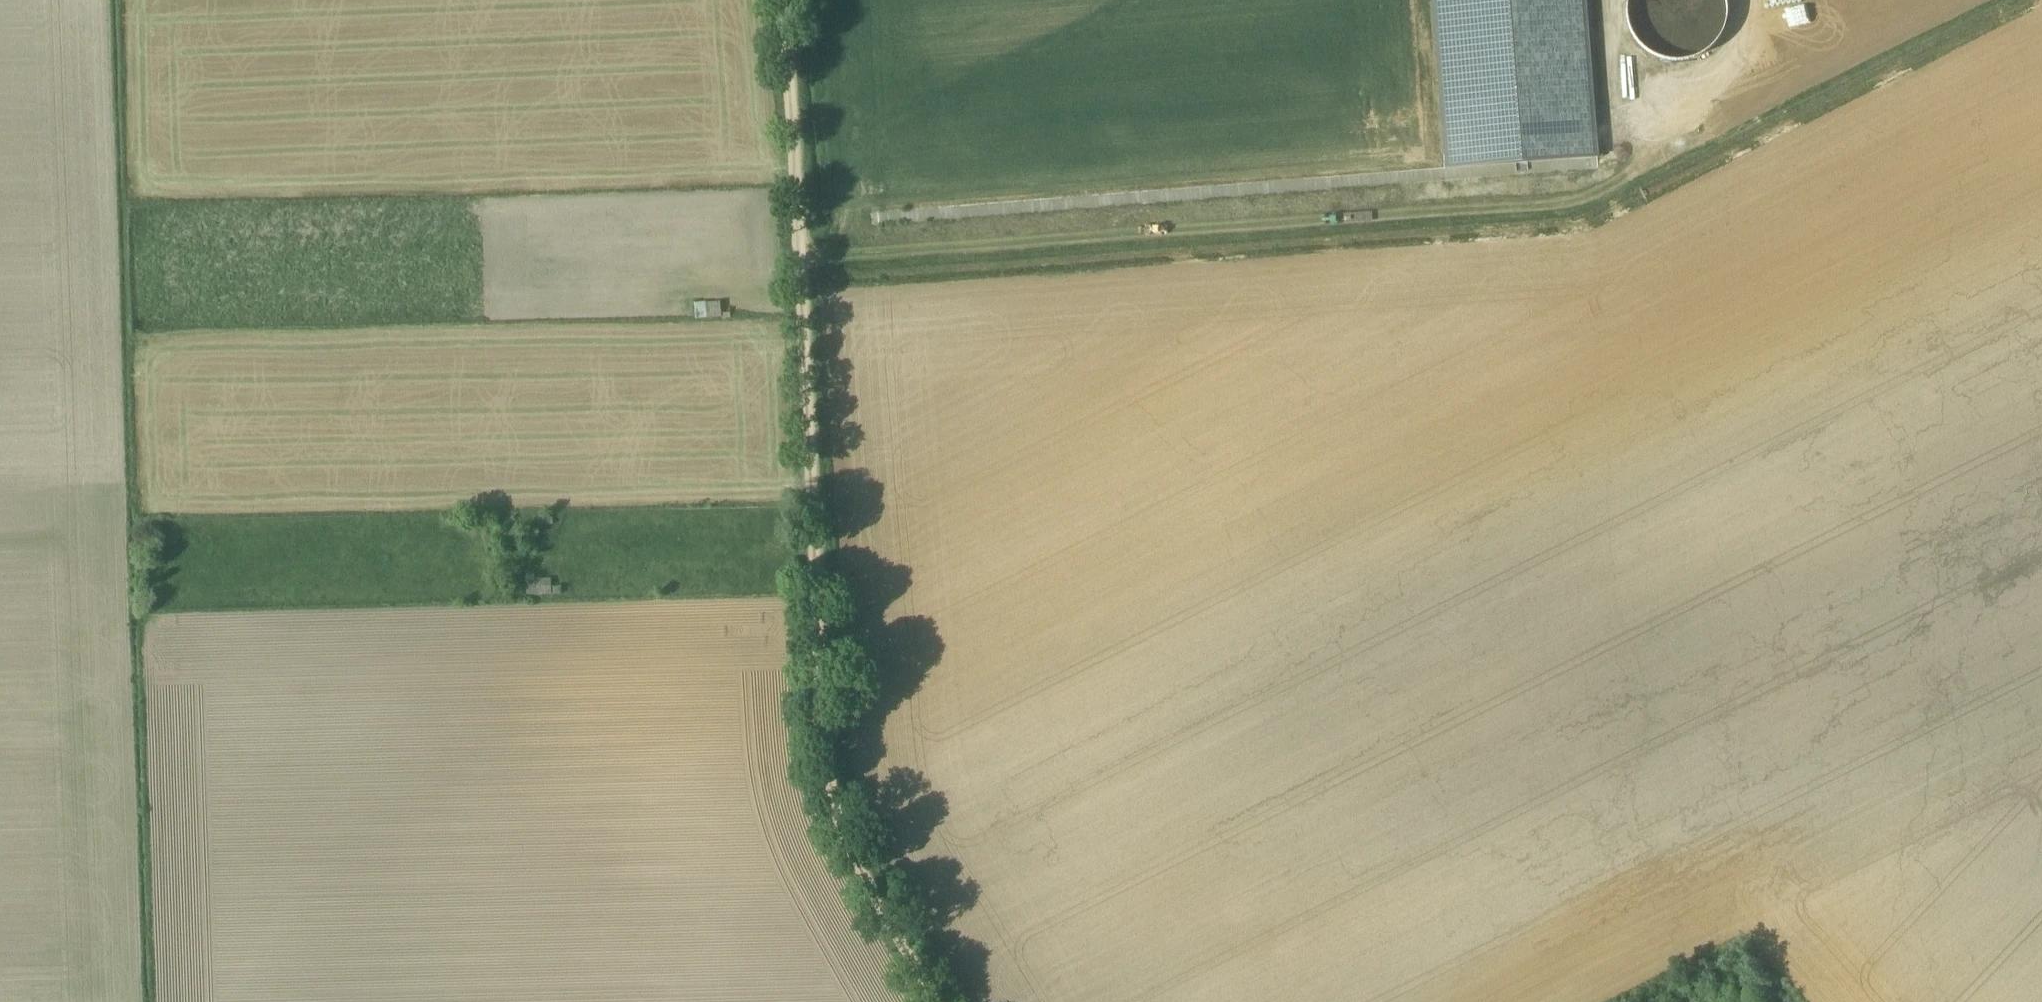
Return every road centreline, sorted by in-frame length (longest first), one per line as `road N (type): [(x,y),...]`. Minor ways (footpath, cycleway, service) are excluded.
road 1 (track): [(936,1001),(830,802),(813,695),(782,0)]

